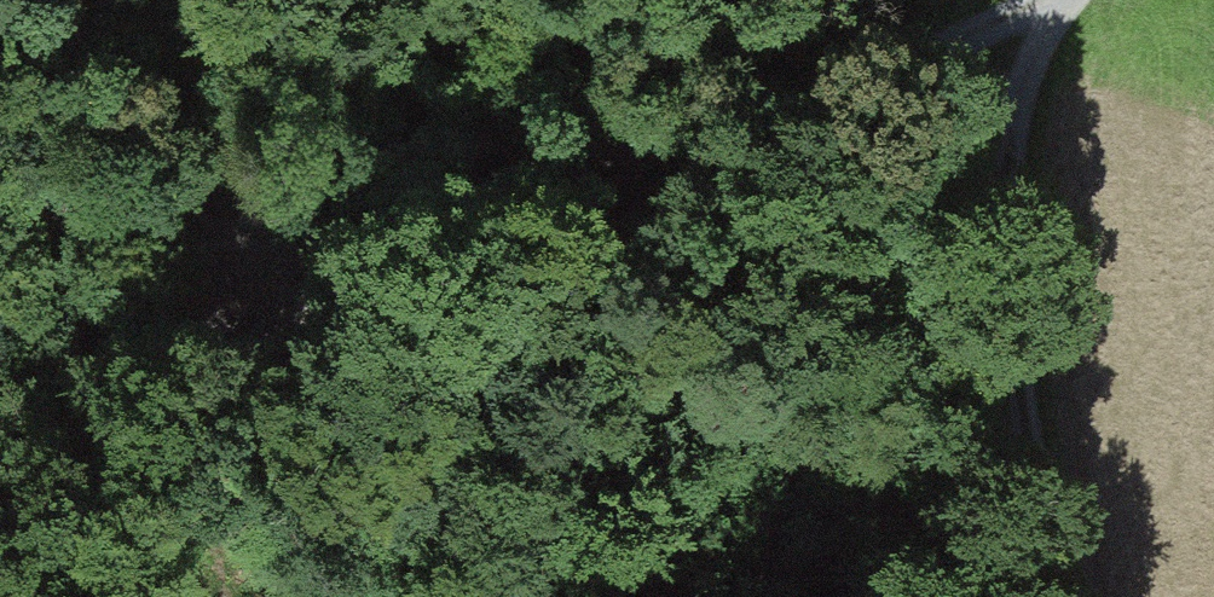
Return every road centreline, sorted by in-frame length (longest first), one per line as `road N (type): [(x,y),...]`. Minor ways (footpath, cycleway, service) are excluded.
road 1 (track): [(0,208),(282,269),(1062,16),(1084,0)]
road 2 (track): [(1061,596),(1017,397),(1024,115),(1062,16)]
road 3 (track): [(282,269),(209,414),(84,596)]

